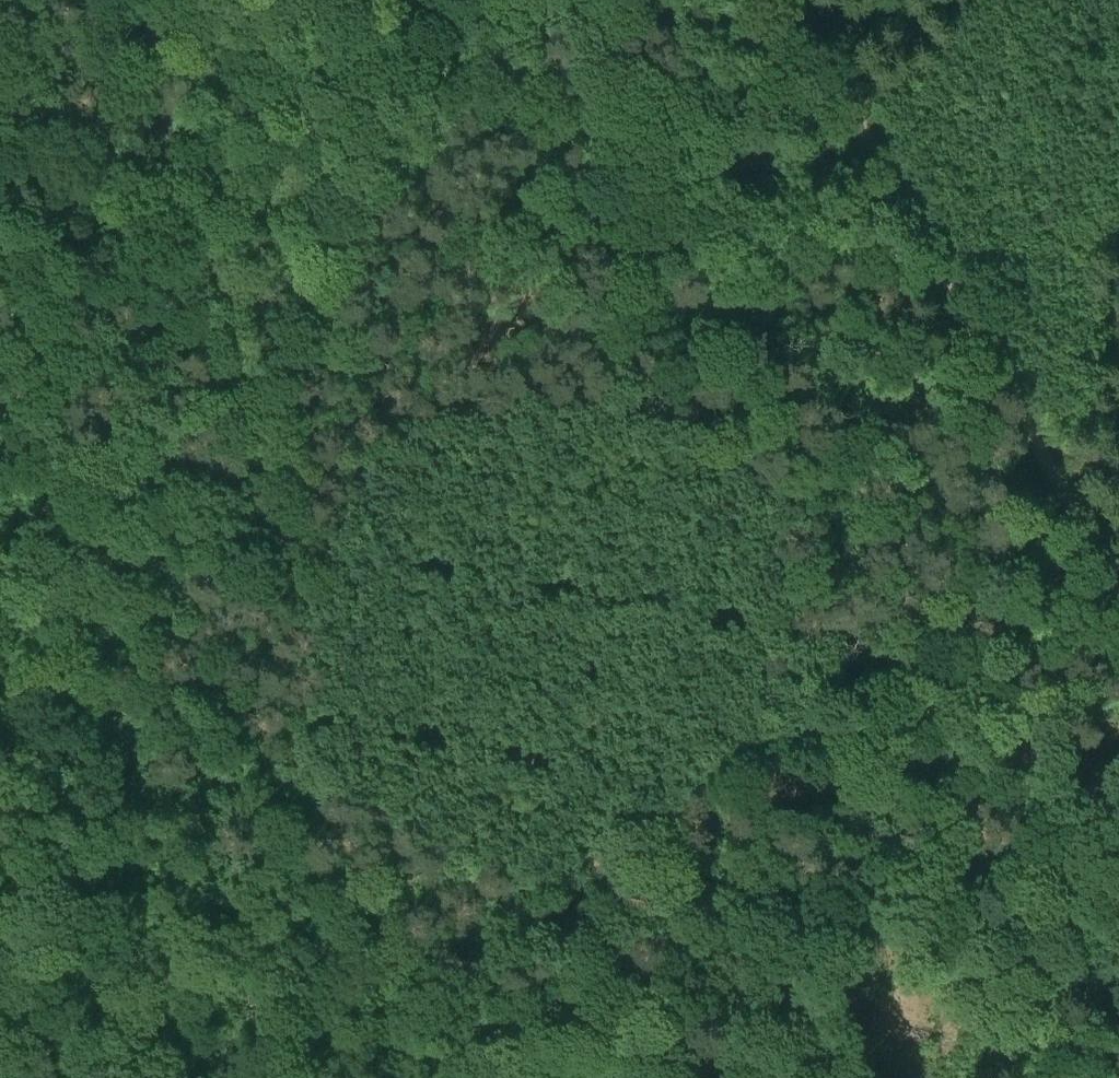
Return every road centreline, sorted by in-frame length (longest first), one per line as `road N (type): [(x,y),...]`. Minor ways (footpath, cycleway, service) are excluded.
road 1 (track): [(0,604),(90,497),(236,236),(431,0)]
road 2 (track): [(1118,601),(792,0)]

